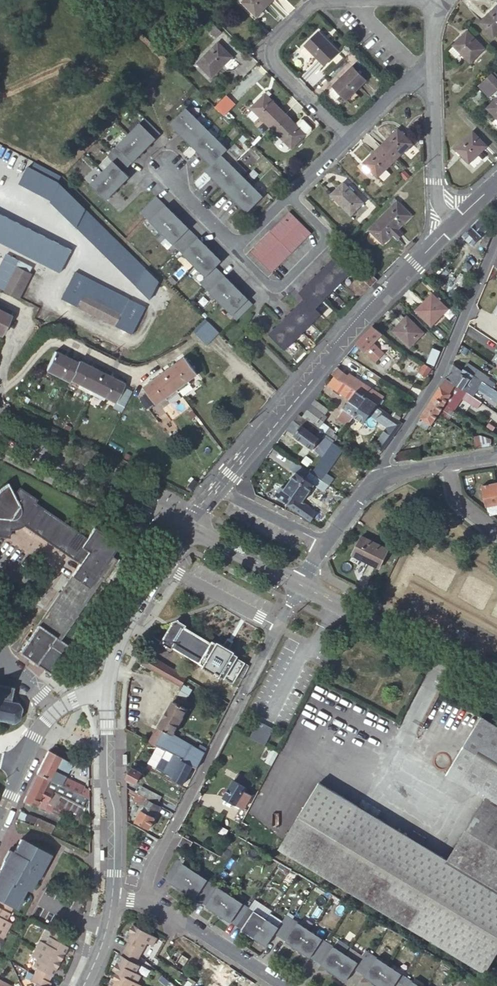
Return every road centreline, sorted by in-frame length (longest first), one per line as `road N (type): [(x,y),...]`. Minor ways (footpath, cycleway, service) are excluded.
road 1 (tertiary): [(188,526),(454,223)]
road 2 (residential): [(157,902),(155,865),(301,584)]
road 3 (residential): [(347,139),(274,65),(274,42),(313,3),(397,0)]
road 4 (residential): [(171,165),(176,185),(236,250),(347,139)]
road 5 (residential): [(496,241),(441,371),(375,476)]
road 6 (secondary): [(301,584),(496,686)]
road 7 (secondary): [(0,427),(188,526)]
road 8 (tertiary): [(108,695),(110,904)]
road 9 (tertiary): [(188,526),(130,619),(108,695)]
road 10 (residential): [(454,223),(443,213),(436,184),(433,74)]
road 11 (residential): [(157,902),(283,985)]
road 12 (residential): [(301,584),(375,476)]
road 13 (secondary): [(188,526),(301,584)]

